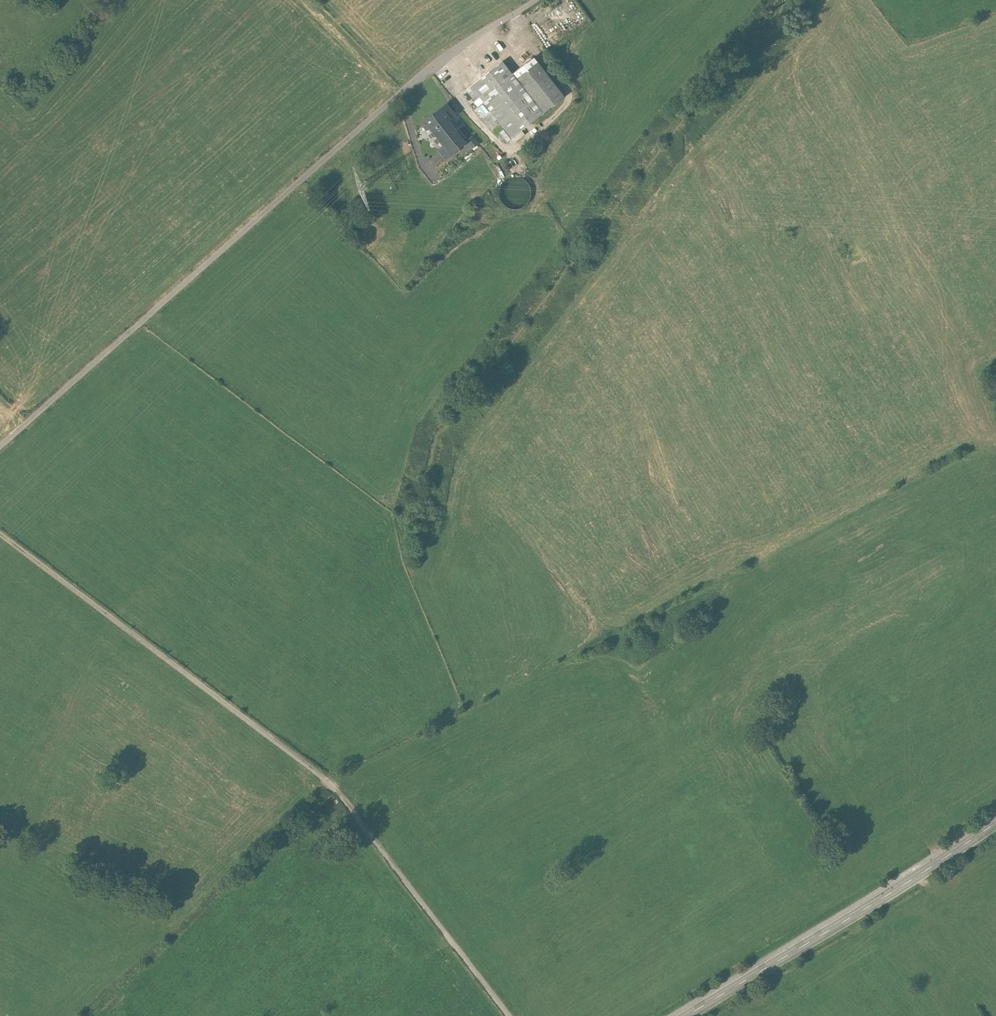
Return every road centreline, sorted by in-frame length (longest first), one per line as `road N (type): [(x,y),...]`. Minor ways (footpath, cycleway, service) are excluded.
road 1 (track): [(0,531),(334,785),(507,1015)]
road 2 (track): [(404,90),(0,441)]
road 3 (tertiary): [(995,822),(686,1015)]

